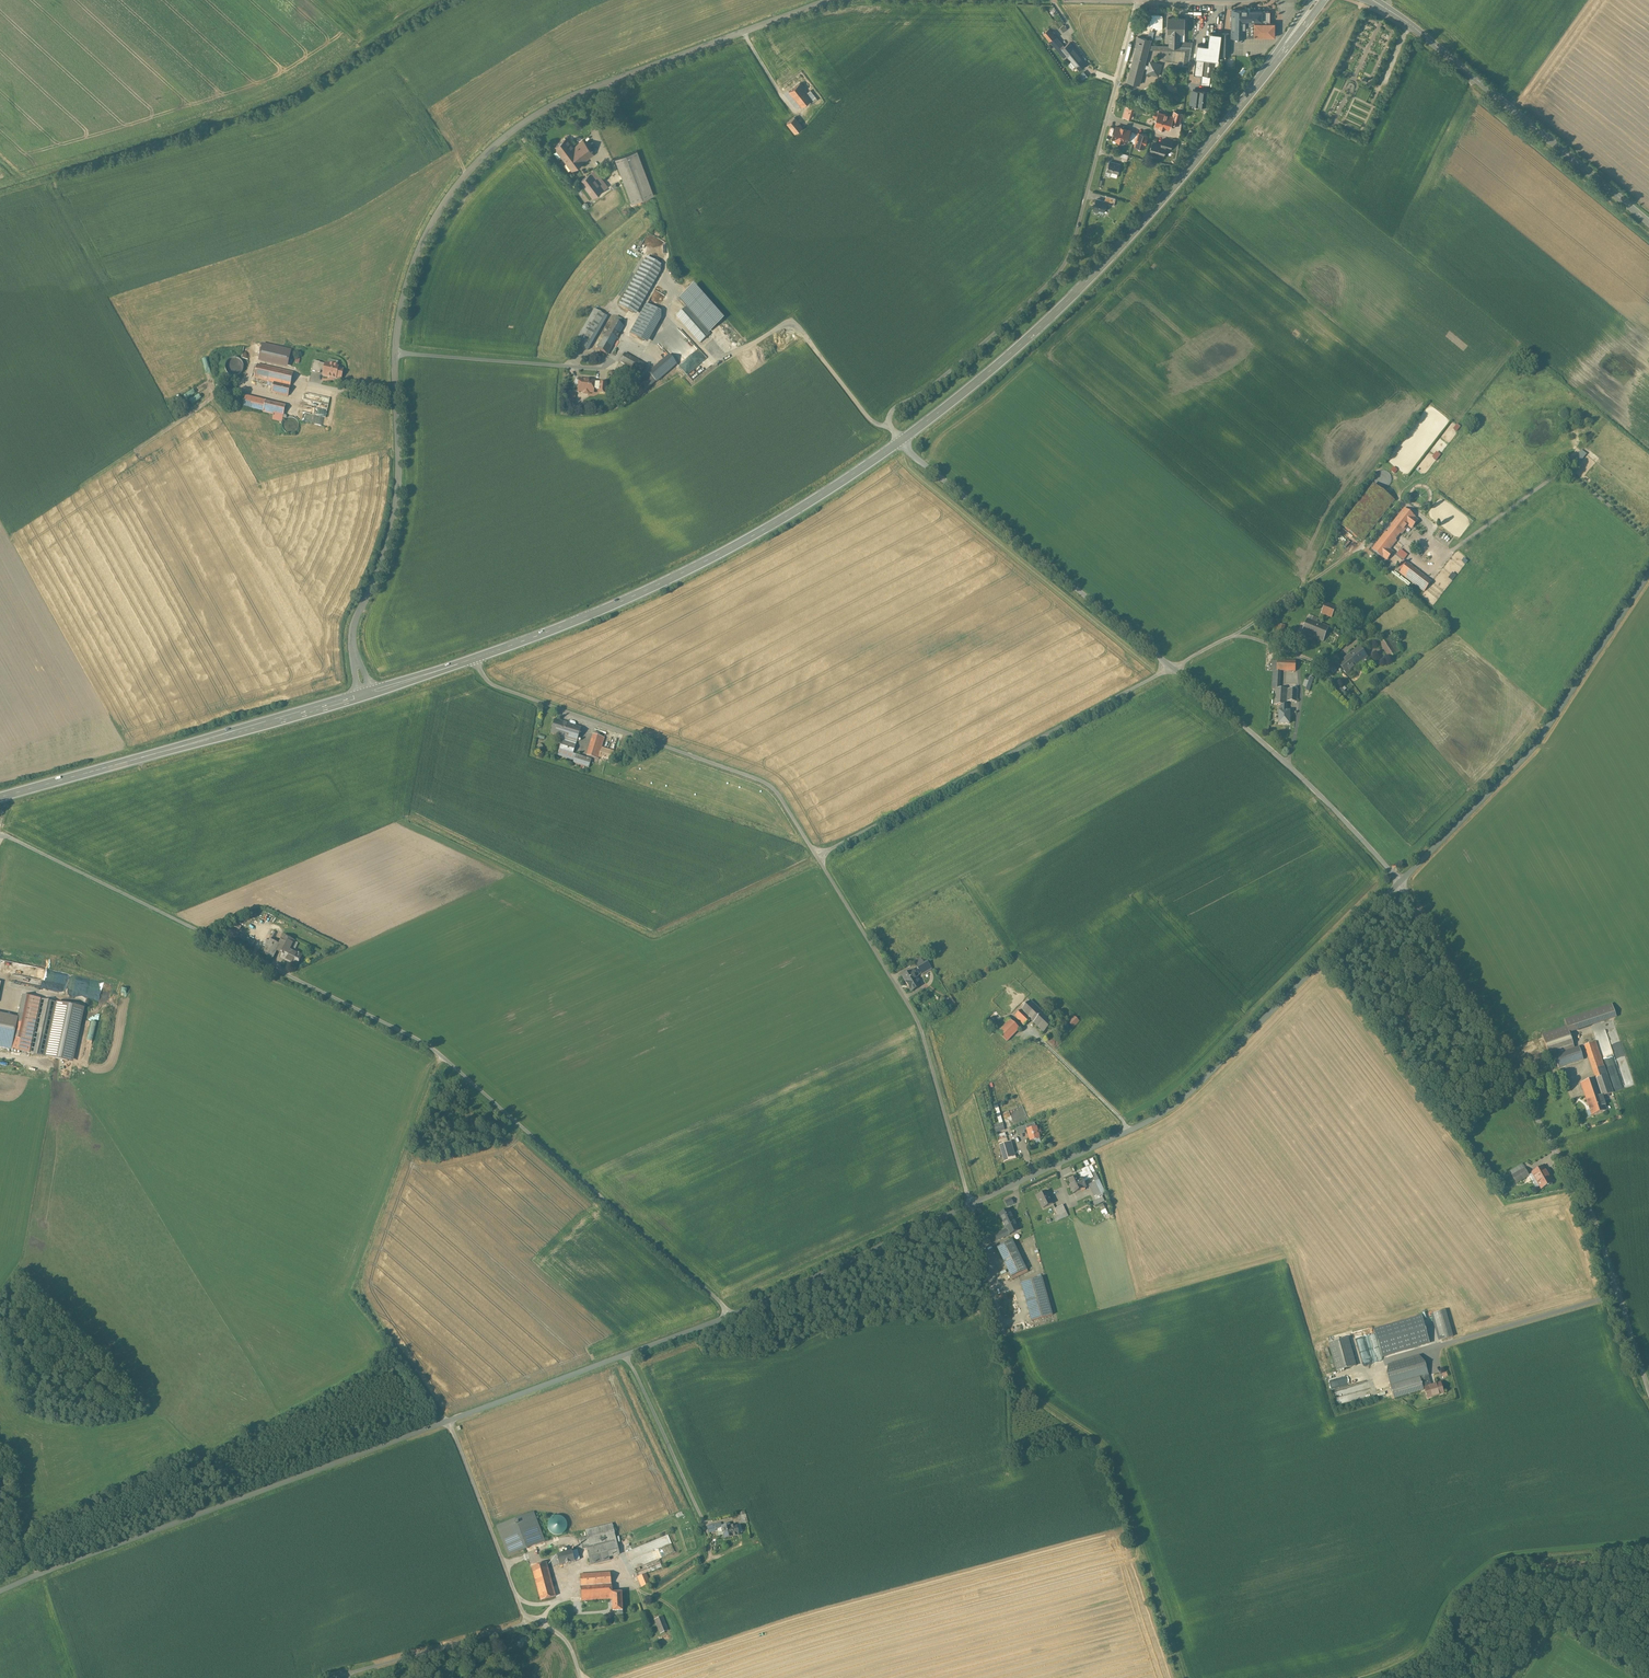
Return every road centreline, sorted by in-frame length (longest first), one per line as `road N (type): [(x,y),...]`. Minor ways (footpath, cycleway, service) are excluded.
road 1 (unclassified): [(830,0),(549,107),(486,154),(443,206),(401,308),(396,502),(353,637),(366,693)]
road 2 (unclassified): [(734,1315),(428,1045),(0,834)]
road 3 (secondary): [(900,441),(1001,361),(1113,254),(1215,137),(1317,0)]
road 4 (unclassified): [(1401,880),(1591,1215),(1648,1391)]
road 5 (unclassified): [(1401,880),(1175,1105),(970,1205)]
road 6 (secondary): [(473,659),(693,567),(900,441)]
road 7 (unclassified): [(447,1422),(0,1591)]
road 8 (unclassified): [(817,857),(764,782),(495,686),(473,659)]
road 9 (unclassified): [(817,857),(1174,666)]
road 10 (unclassified): [(1648,574),(1529,751),(1401,880)]
road 11 (unclassified): [(970,1205),(917,1019),(817,857)]
road 12 (secondary): [(0,797),(366,693)]
road 13 (unclassified): [(900,441),(1174,666)]
road 14 (tertiary): [(1372,0),(1648,222)]
road 15 (unclassified): [(1174,666),(1289,764),(1401,880)]
road 16 (unclassified): [(734,1315),(447,1422)]
road 17 (residential): [(1141,0),(1062,268)]
road 18 (unclassified): [(970,1205),(734,1315)]
road 19 (unclassified): [(1062,268),(976,349),(893,410),(888,421),(900,441)]
road 20 (unclassified): [(530,1617),(447,1422)]
road 21 (unclassified): [(332,1677),(530,1617)]
road 22 (track): [(628,1580),(643,1593),(663,1591),(711,1559),(706,1529)]

